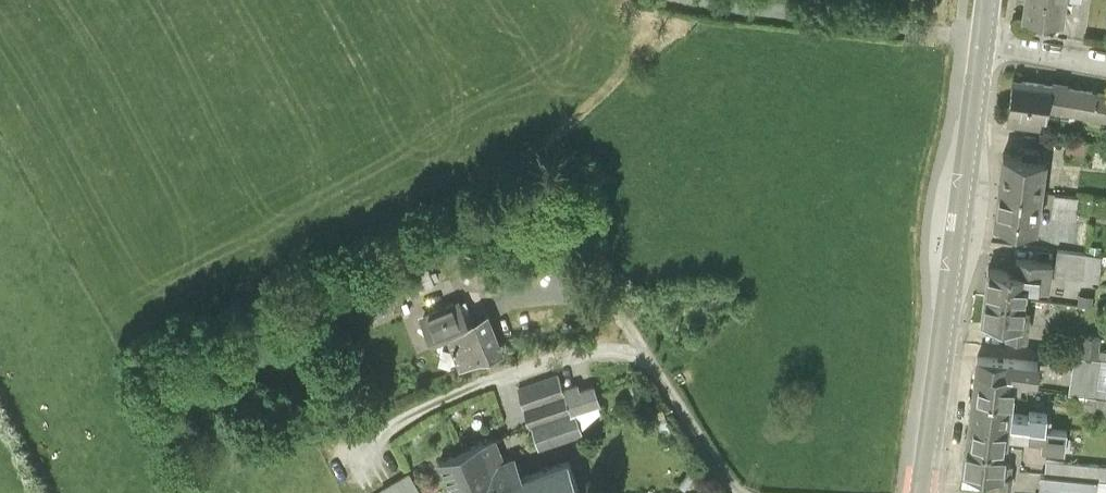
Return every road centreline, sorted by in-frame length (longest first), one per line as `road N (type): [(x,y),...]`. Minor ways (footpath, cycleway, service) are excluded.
road 1 (tertiary): [(983,42),(924,492)]
road 2 (residential): [(983,42),(1105,65)]

